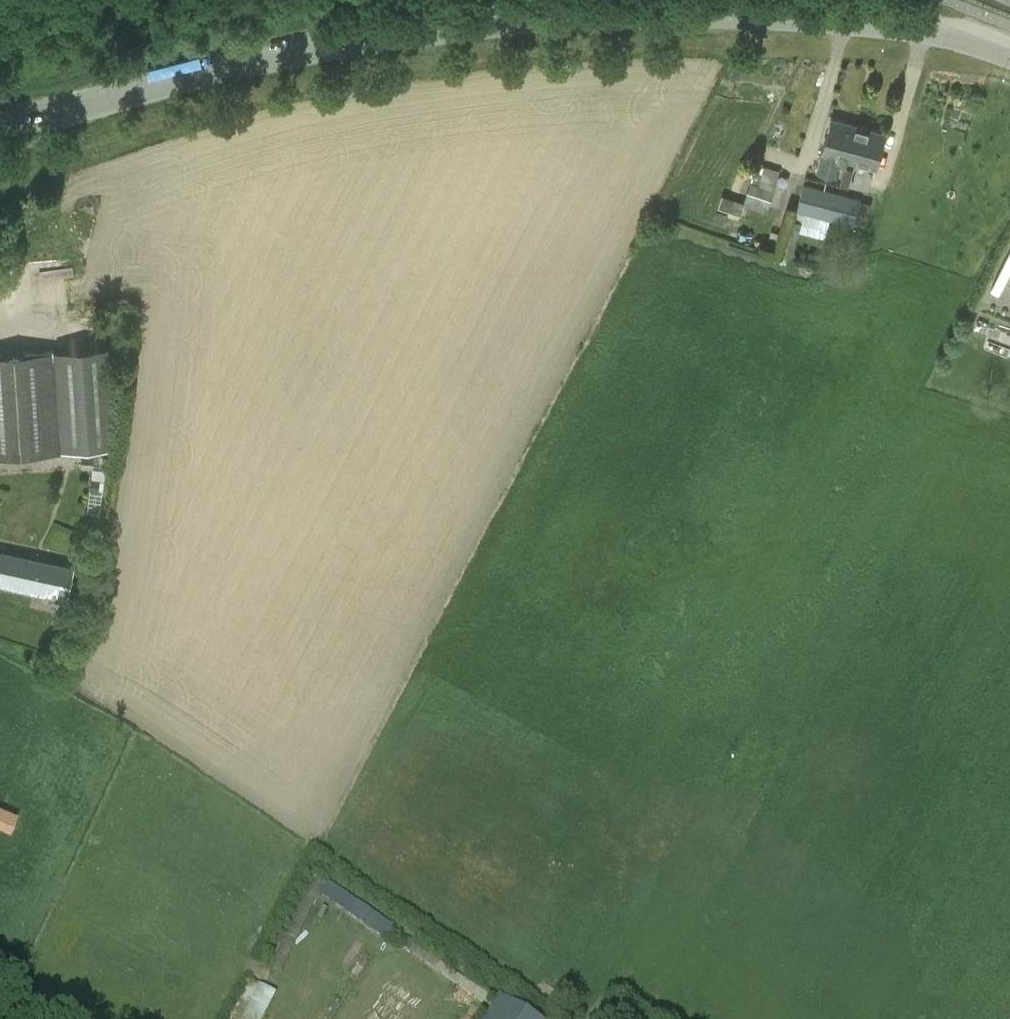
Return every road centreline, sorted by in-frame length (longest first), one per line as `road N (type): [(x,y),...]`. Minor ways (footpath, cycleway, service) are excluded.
road 1 (unclassified): [(1009,58),(925,30),(849,20),(555,17),(336,44),(72,111),(0,118)]

